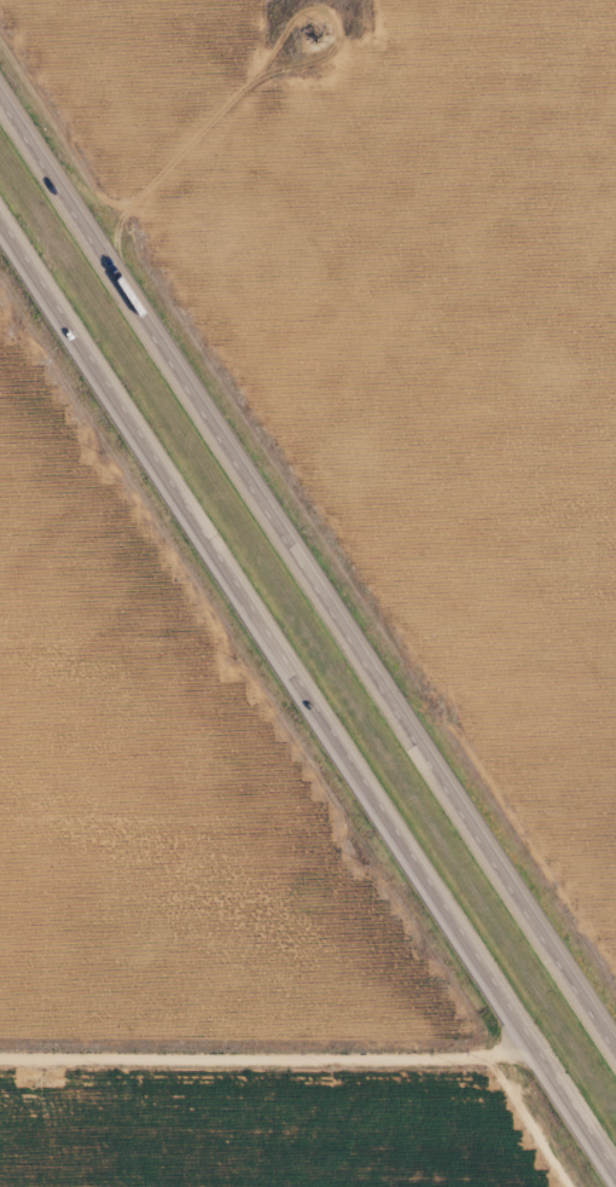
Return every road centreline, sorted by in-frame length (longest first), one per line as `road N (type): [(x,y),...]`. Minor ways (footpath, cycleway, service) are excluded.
road 1 (trunk): [(0,227),(615,1181)]
road 2 (trunk): [(615,1065),(0,115)]
road 3 (residential): [(546,1072),(0,1066)]

